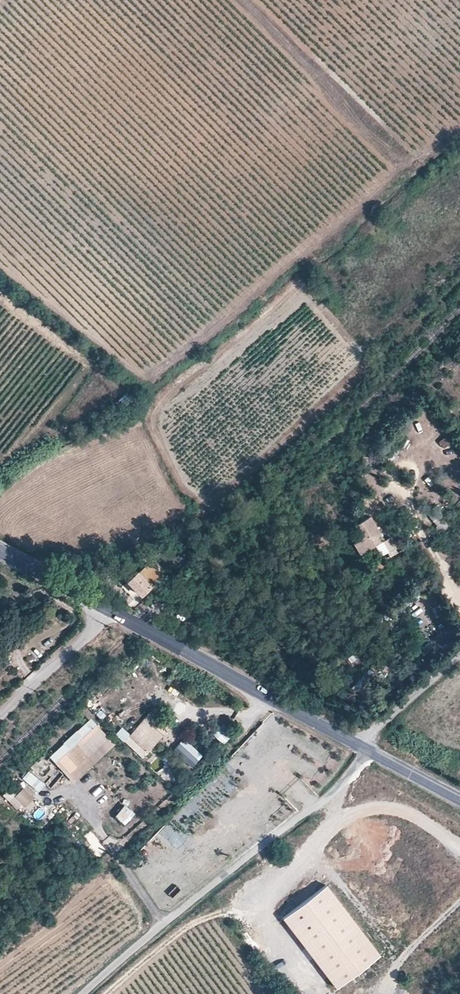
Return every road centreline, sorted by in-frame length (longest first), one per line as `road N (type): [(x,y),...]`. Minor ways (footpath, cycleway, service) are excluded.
road 1 (unclassified): [(89,993),(363,747)]
road 2 (tertiary): [(363,747),(101,606)]
road 3 (unclassified): [(101,606),(0,704)]
road 4 (unclassified): [(363,747),(459,658)]

